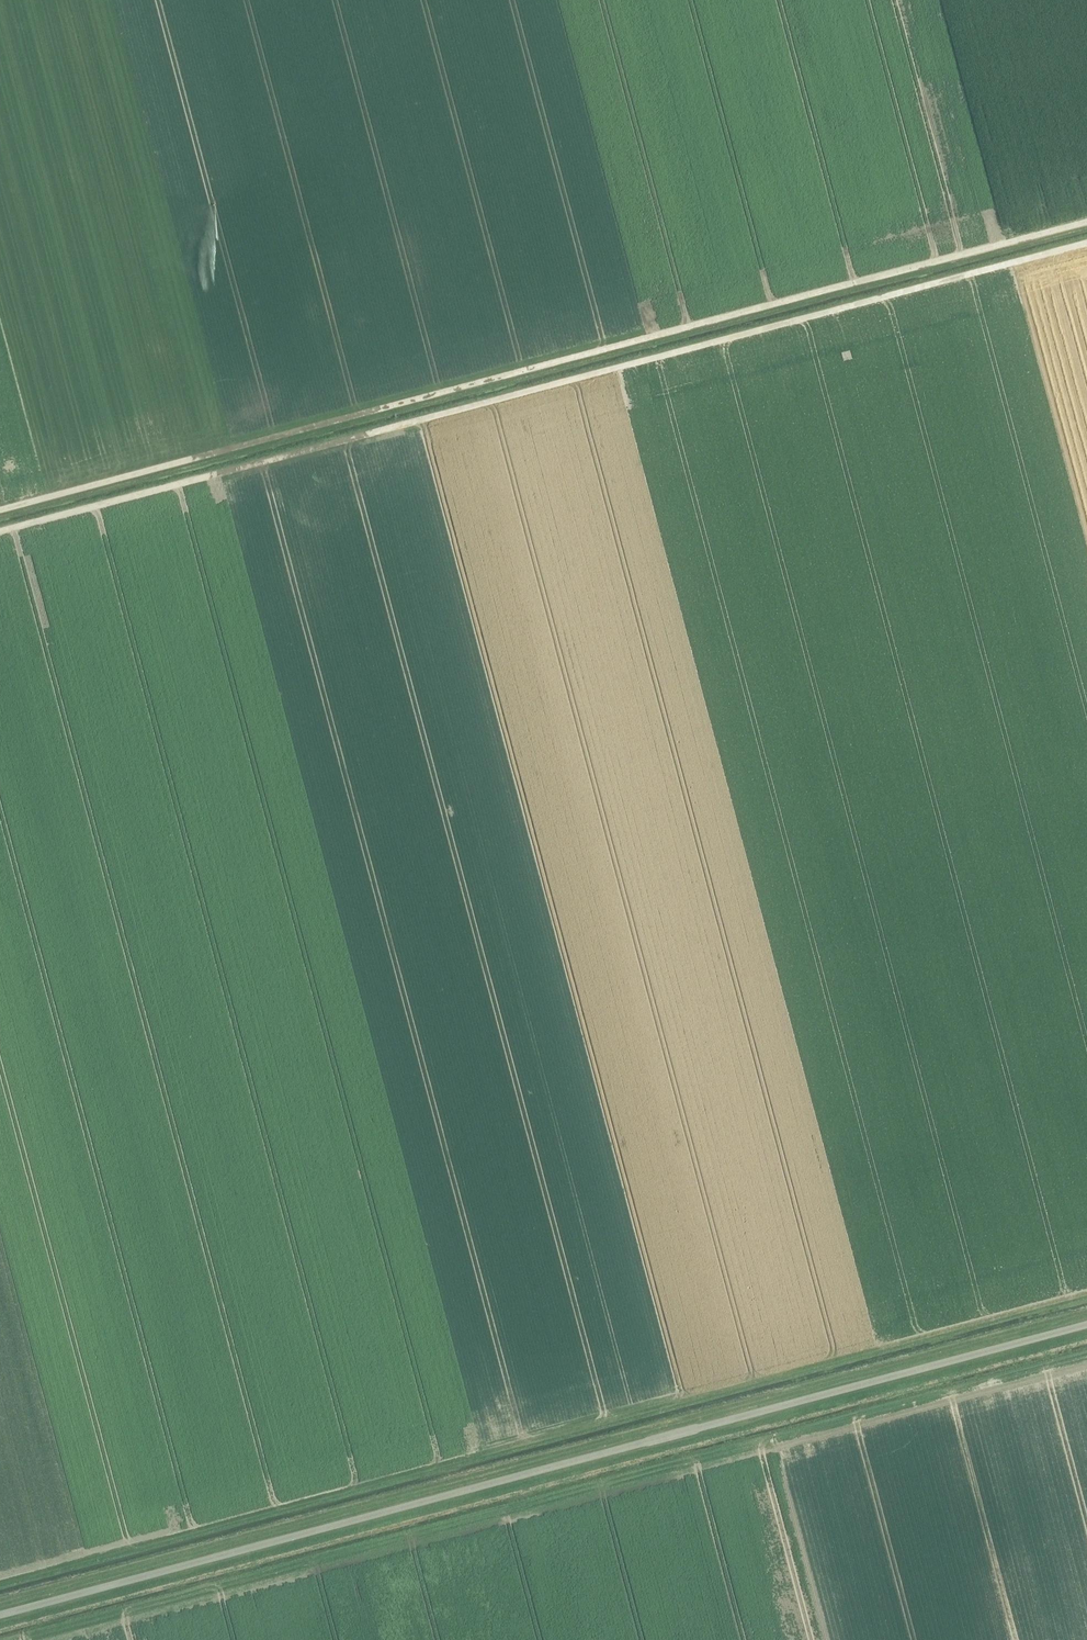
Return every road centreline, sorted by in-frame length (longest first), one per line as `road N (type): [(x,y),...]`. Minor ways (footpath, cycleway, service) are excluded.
road 1 (unclassified): [(0,1619),(1086,1322)]

